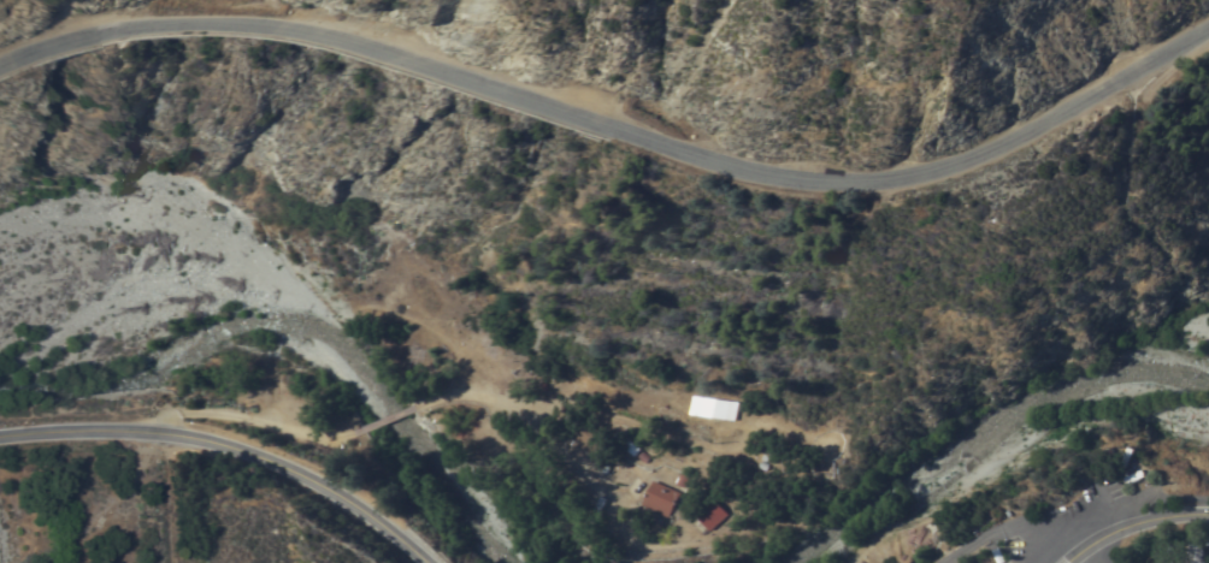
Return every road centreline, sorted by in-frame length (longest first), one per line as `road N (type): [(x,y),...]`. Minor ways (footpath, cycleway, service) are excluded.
road 1 (residential): [(1208,32),(978,159),(928,174),(831,184),(682,152),(309,30),(140,19),(0,58)]
road 2 (tertiary): [(0,438),(134,433),(254,455),(349,503),(426,562)]
road 3 (residential): [(415,409),(471,393),(759,451)]
road 4 (residential): [(134,433),(182,411),(230,414),(331,444),(359,432)]
road 5 (tertiary): [(1063,562),(1121,528),(1208,515)]

